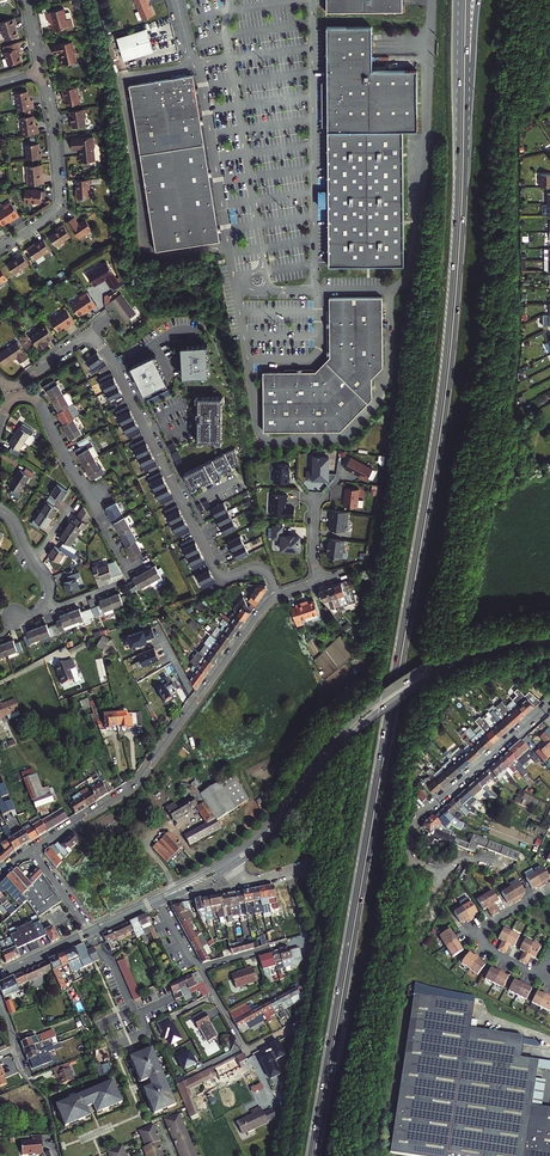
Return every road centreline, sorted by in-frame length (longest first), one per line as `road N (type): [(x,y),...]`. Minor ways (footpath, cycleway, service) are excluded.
road 1 (trunk): [(462,0),(441,397),(310,1155)]
road 2 (trunk): [(317,1155),(443,429),(467,111)]
road 3 (tertiary): [(549,631),(464,651),(402,681),(343,731),(275,820),(226,862)]
road 4 (tertiary): [(230,869),(278,830),(353,732),(404,690),(465,659),(549,640)]
road 5 (residential): [(32,849),(135,786),(276,597)]
road 6 (residential): [(91,333),(217,570),(262,568),(276,597)]
road 7 (residential): [(0,423),(14,397),(40,404),(129,580)]
road 8 (residential): [(417,863),(408,853),(412,823),(549,705)]
road 9 (residential): [(0,247),(58,205),(40,70)]
road 10 (residential): [(549,955),(535,973),(482,939),(490,924),(549,888)]
road 11 (residential): [(0,998),(22,1073),(46,1101),(62,1155)]

